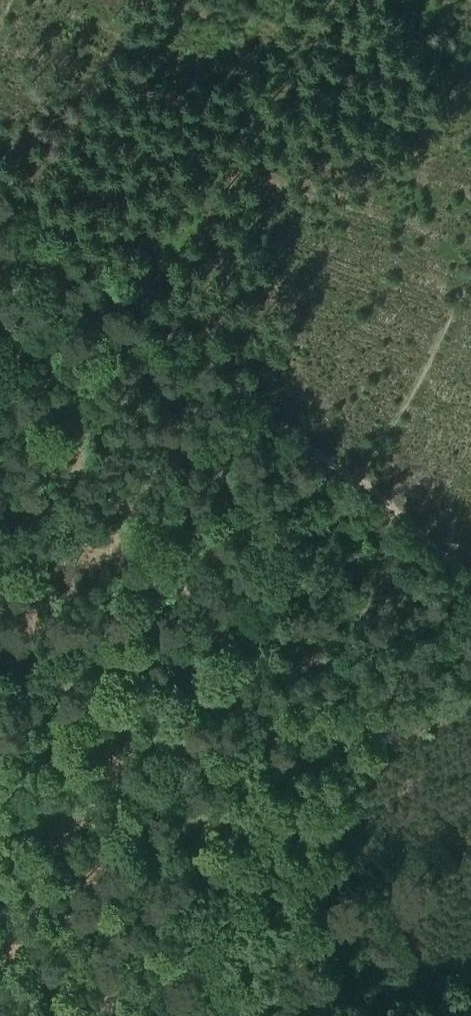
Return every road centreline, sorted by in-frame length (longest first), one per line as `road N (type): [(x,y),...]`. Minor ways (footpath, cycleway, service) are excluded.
road 1 (track): [(447,1015),(367,833),(295,715),(123,514),(41,466),(0,471)]
road 2 (track): [(470,575),(0,174)]
road 3 (track): [(147,295),(312,0)]
road 4 (track): [(361,480),(470,264)]

